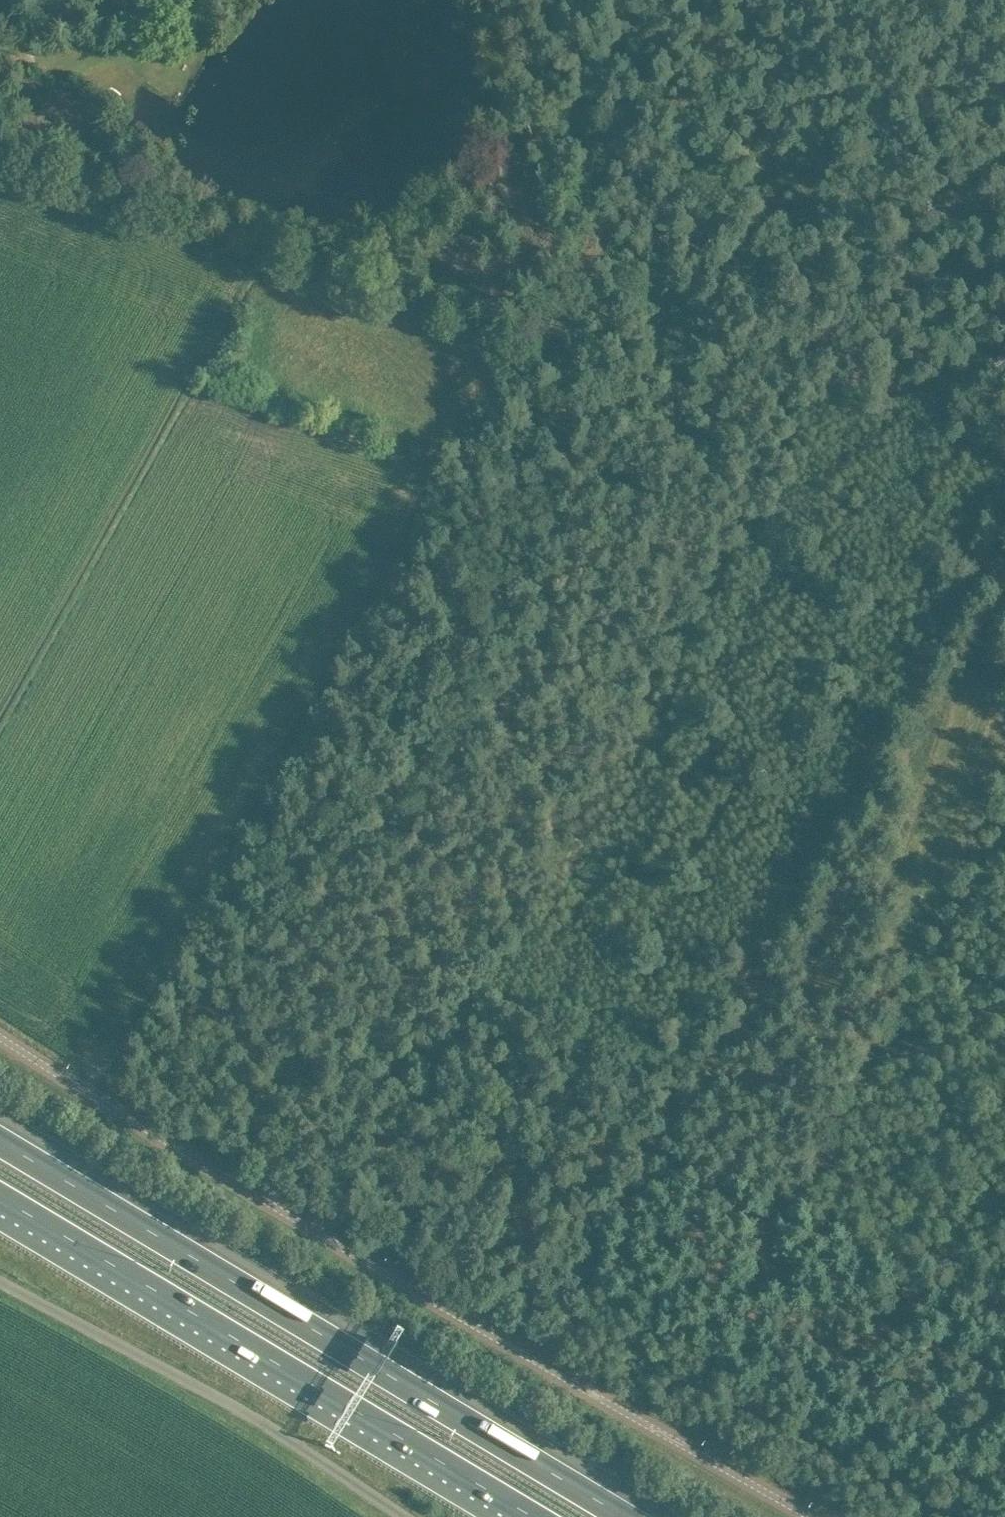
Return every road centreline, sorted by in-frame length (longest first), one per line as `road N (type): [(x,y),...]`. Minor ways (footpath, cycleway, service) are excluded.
road 1 (unclassified): [(809,1516),(0,1036)]
road 2 (motorway): [(626,1516),(0,1138)]
road 3 (motorway): [(0,1198),(529,1516)]
road 4 (unclassified): [(0,1282),(266,1422),(410,1516)]

